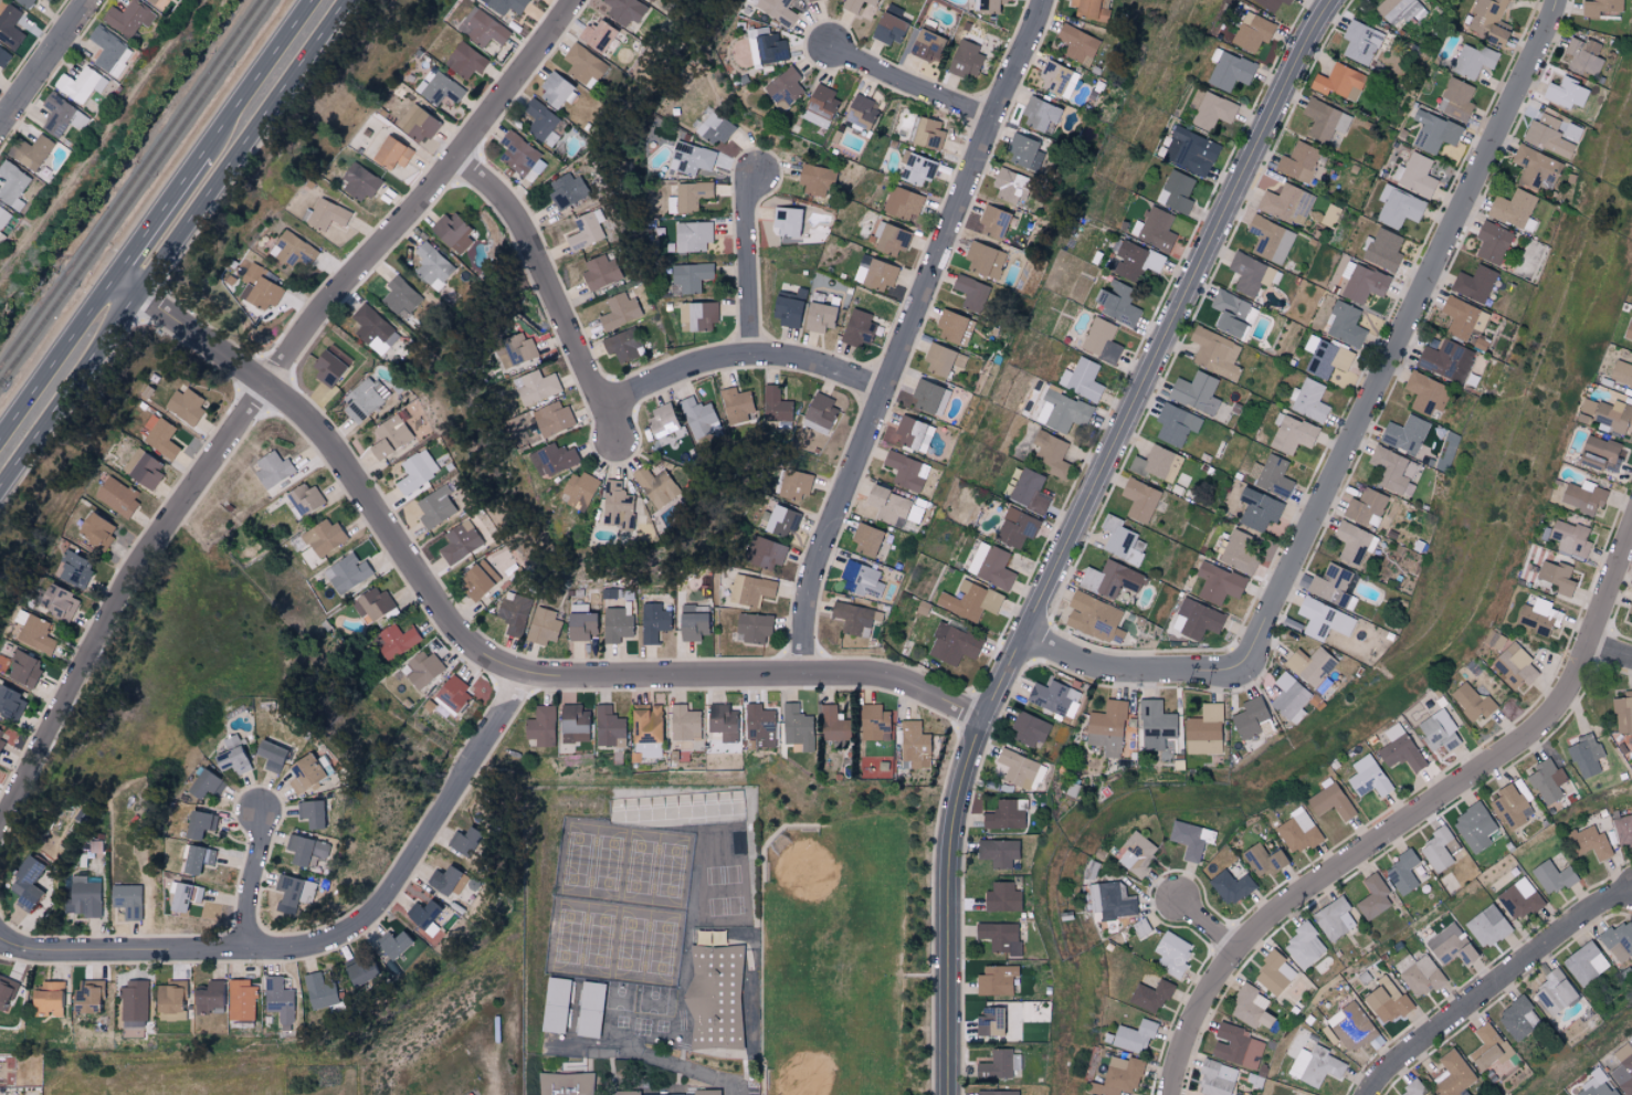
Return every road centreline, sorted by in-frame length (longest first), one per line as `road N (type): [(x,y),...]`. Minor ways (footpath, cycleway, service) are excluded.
road 1 (residential): [(946,1094),(949,875),(958,791),(981,720),(1336,0)]
road 2 (residential): [(115,280),(296,410),(335,450),(443,620),(471,650),(508,671),(551,680),(864,676),(895,681),(981,720)]
road 3 (residential): [(0,825),(127,587),(264,386),(421,206),(575,0)]
road 4 (residential): [(1174,1094),(1200,1010),(1260,928),(1539,729),(1568,695),(1631,535)]
road 5 (residential): [(1247,663),(1557,0)]
road 6 (residential): [(808,677),(808,618),(823,547),(1044,0)]
road 7 (residential): [(0,937),(38,951),(288,949),(347,931),(396,886),(526,677)]
road 8 (secondary): [(0,489),(344,0)]
road 9 (residential): [(455,161),(522,223),(618,442)]
road 10 (residential): [(1371,1094),(1390,1068),(1597,908),(1631,895)]
road 11 (residential): [(601,407),(697,367),(750,357),(813,365),(884,393)]
road 12 (residential): [(1023,639),(1115,673),(1232,672),(1247,663)]
road 13 (secondary): [(115,280),(0,441)]
road 14 (secondary): [(315,0),(203,157)]
road 15 (residential): [(750,357),(747,209),(760,177)]
road 16 (residential): [(832,49),(993,119)]
road 17 (secondary): [(203,157),(115,280)]
road 18 (residential): [(0,123),(87,0)]
road 19 (residential): [(250,949),(263,811)]

